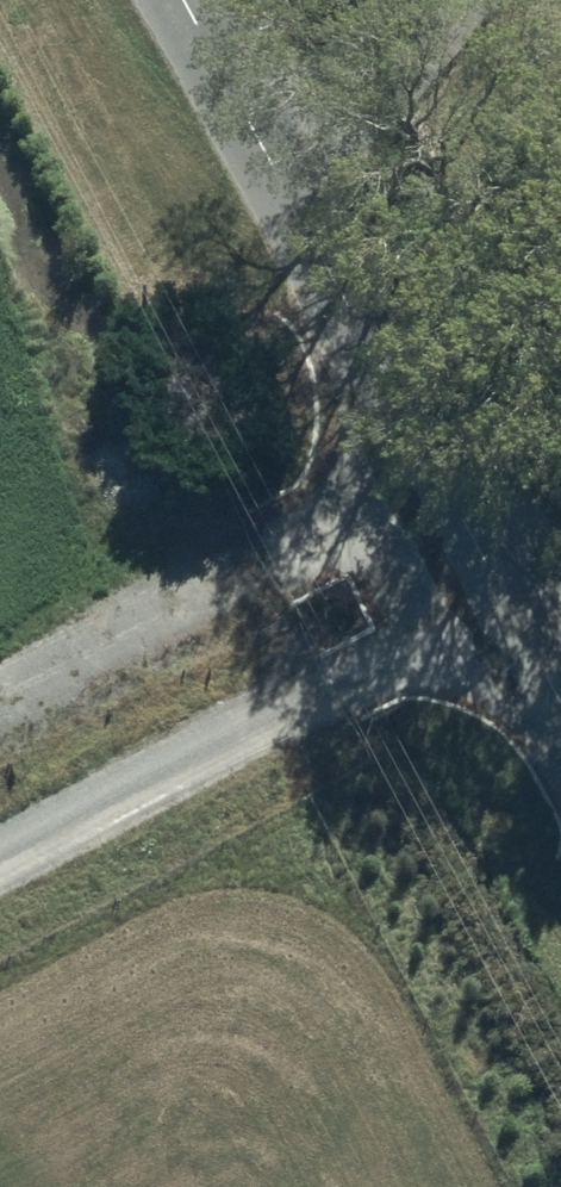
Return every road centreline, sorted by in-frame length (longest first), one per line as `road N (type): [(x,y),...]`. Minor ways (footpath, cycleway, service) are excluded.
road 1 (unclassified): [(0,864),(364,669),(504,615)]
road 2 (unclassified): [(429,470),(180,0)]
road 3 (unclassified): [(0,702),(429,470)]
road 4 (unclassified): [(504,615),(429,470)]
road 5 (unclassified): [(560,722),(504,615)]

